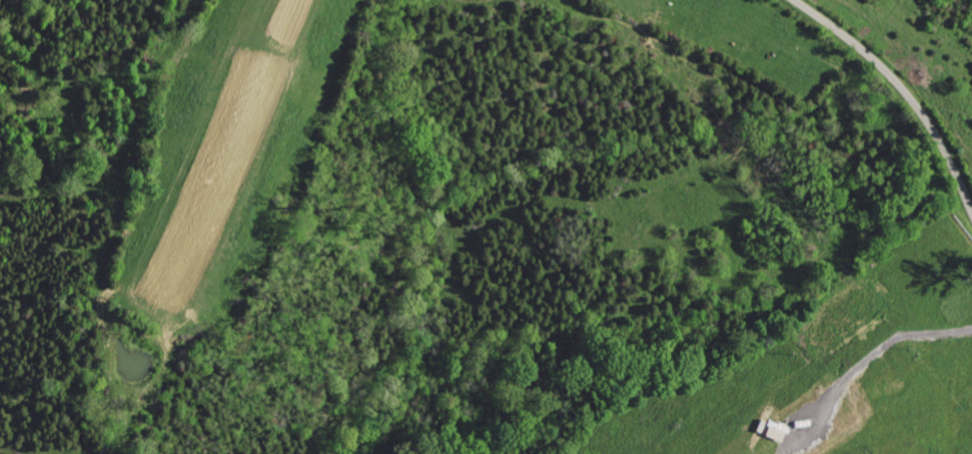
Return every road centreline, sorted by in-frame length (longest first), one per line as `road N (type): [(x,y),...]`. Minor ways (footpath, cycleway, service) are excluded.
road 1 (residential): [(971,205),(930,123),(898,81),(797,0)]

